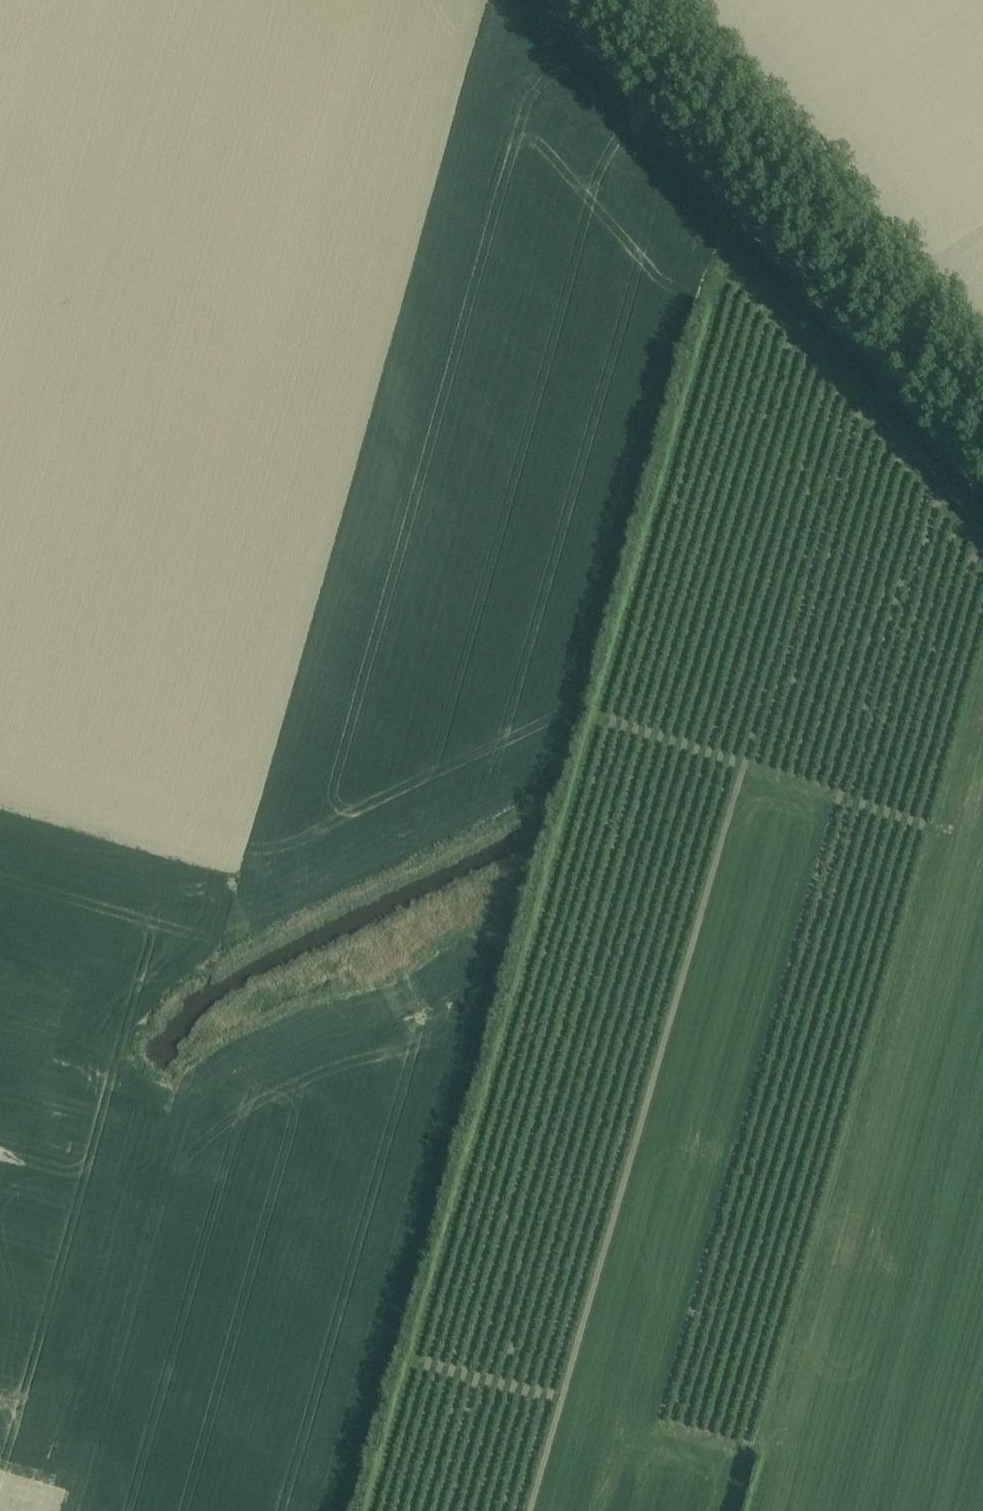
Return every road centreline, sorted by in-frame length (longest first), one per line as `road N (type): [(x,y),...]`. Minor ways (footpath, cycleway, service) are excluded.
road 1 (track): [(551,0),(982,491)]

